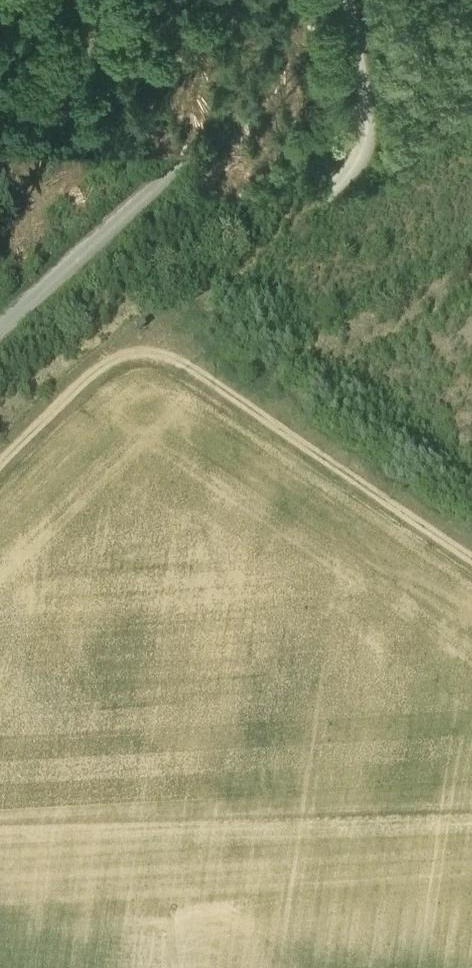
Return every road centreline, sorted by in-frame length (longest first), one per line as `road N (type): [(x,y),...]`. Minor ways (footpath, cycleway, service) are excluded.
road 1 (track): [(0,524),(95,435),(147,424),(186,442),(471,637)]
road 2 (track): [(97,0),(60,80),(0,156)]

